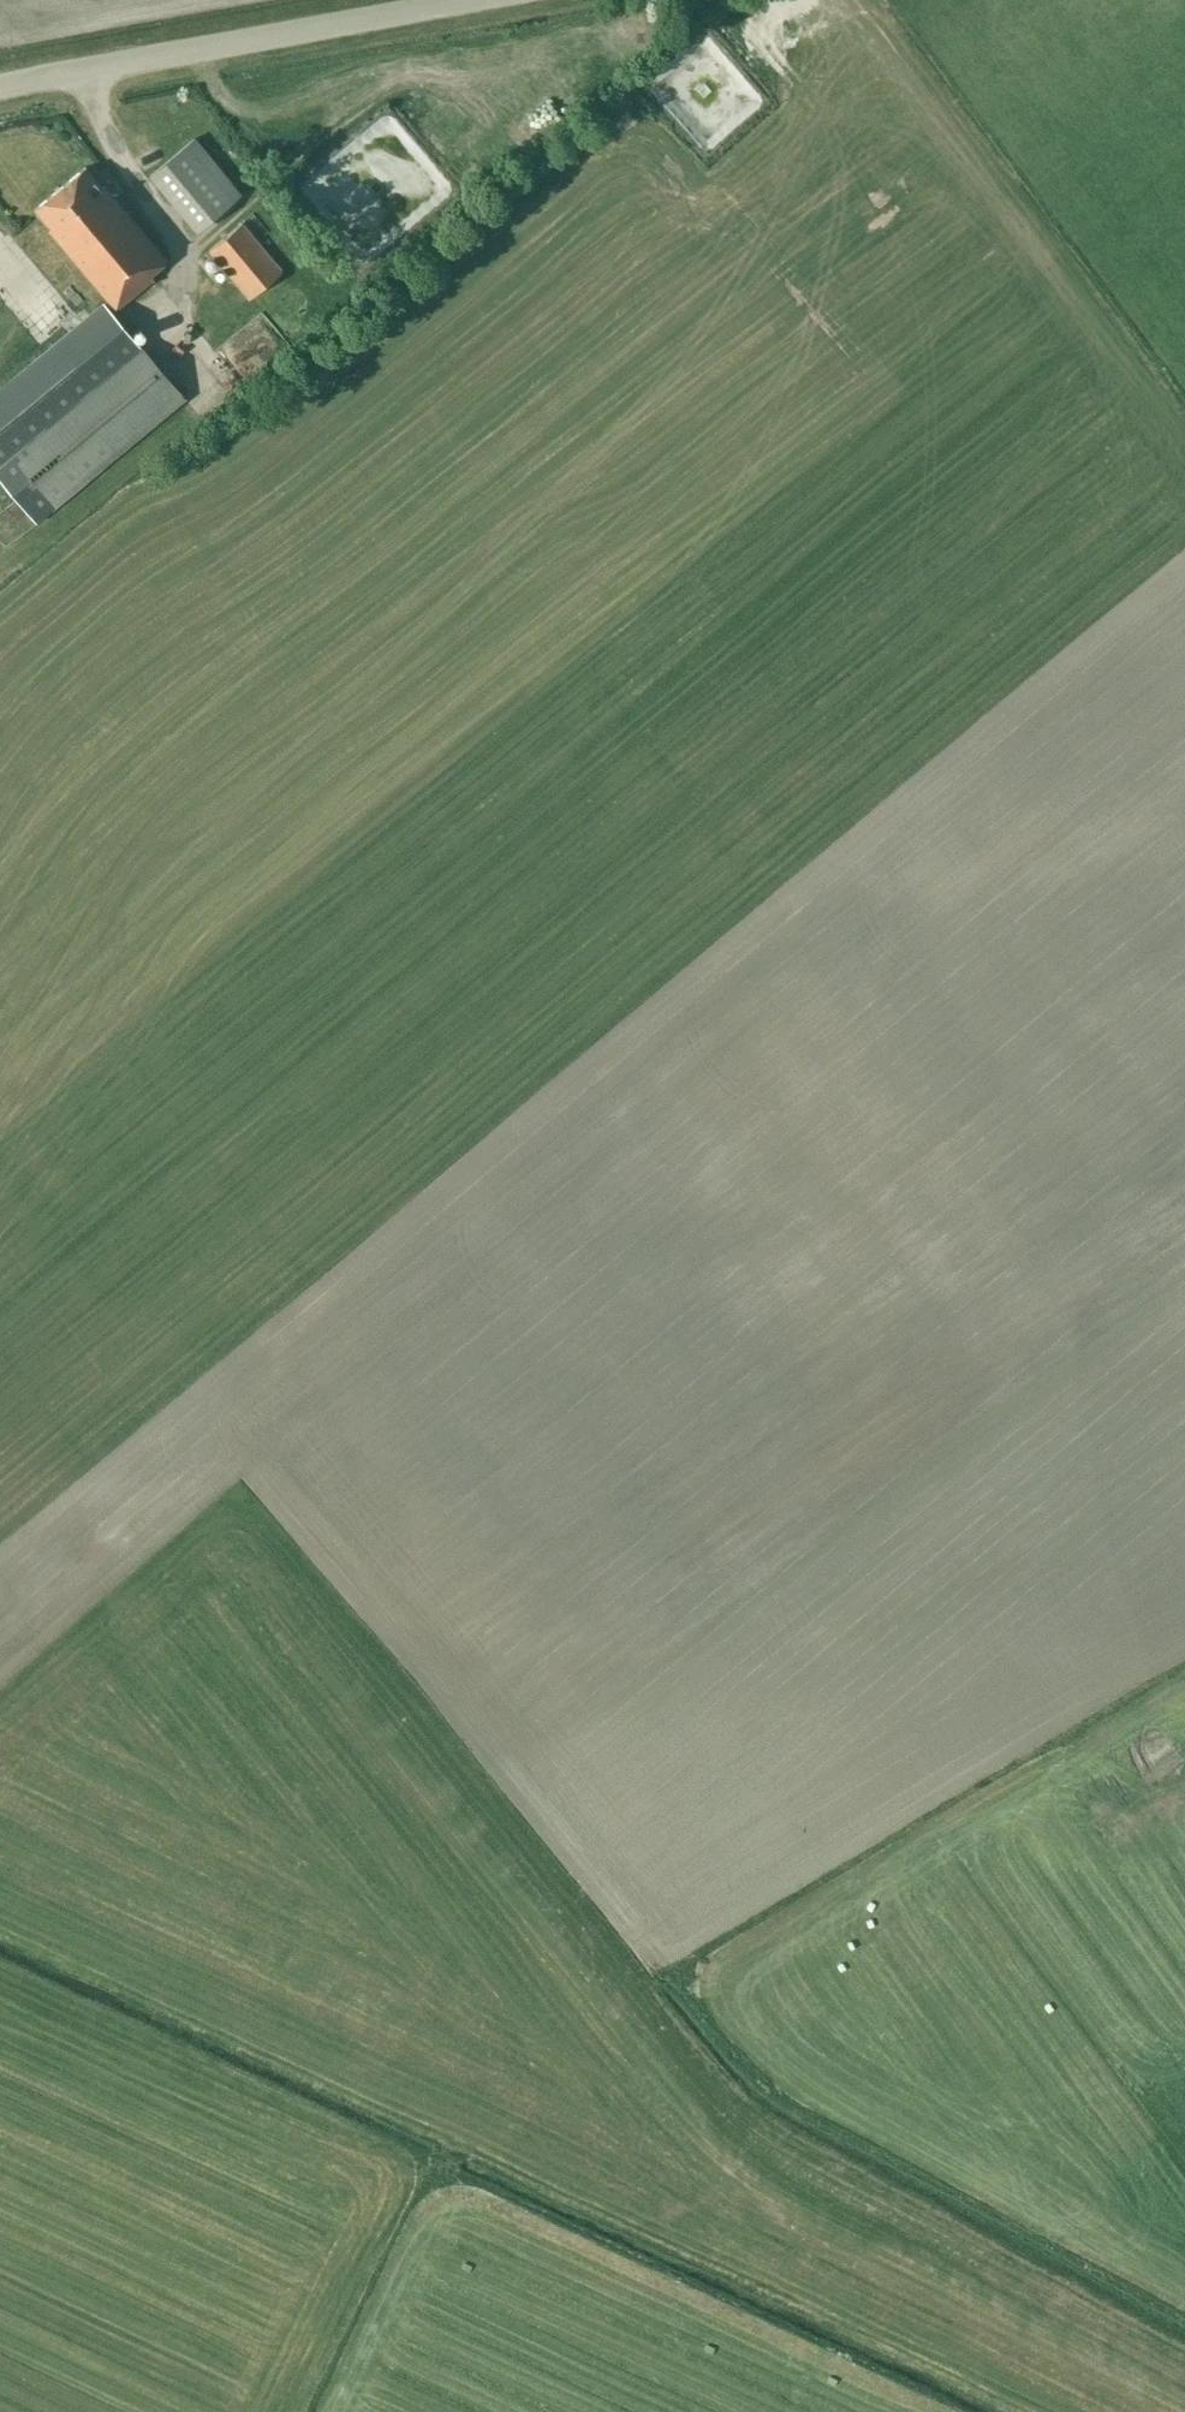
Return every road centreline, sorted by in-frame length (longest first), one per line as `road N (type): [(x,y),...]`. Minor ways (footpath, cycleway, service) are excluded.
road 1 (tertiary): [(0,86),(470,0)]

